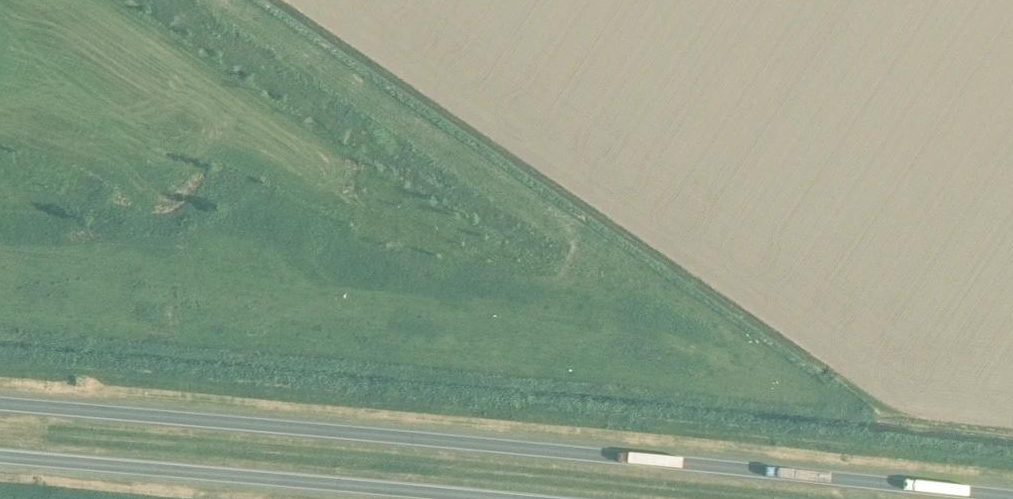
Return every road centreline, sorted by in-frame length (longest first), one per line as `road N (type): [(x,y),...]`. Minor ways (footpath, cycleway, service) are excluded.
road 1 (trunk): [(1012,496),(0,405)]
road 2 (trunk): [(0,459),(492,498)]

